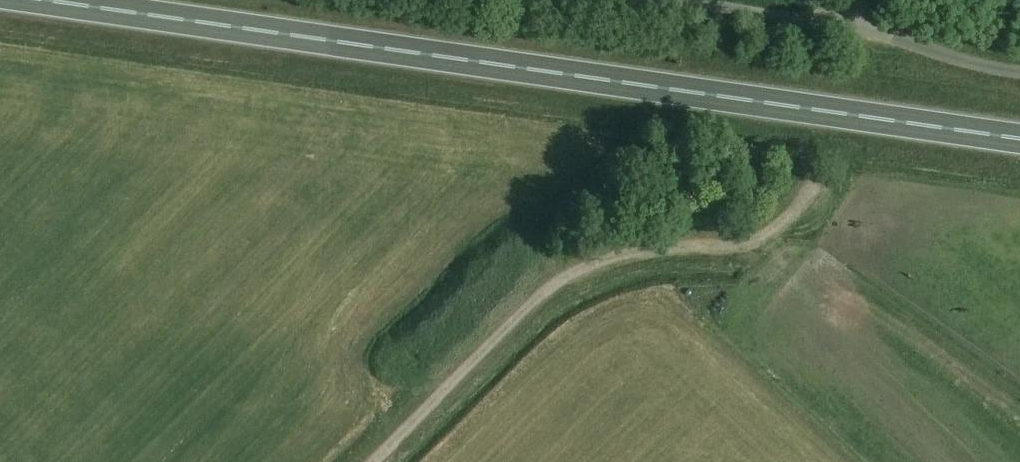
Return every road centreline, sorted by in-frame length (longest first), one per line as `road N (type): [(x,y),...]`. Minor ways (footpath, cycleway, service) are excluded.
road 1 (trunk): [(1019,139),(39,0)]
road 2 (unclassified): [(376,461),(544,294),(605,260),(756,239),(805,192)]
road 3 (unclassified): [(848,27),(671,0)]
road 4 (unclassified): [(1019,73),(848,27)]

